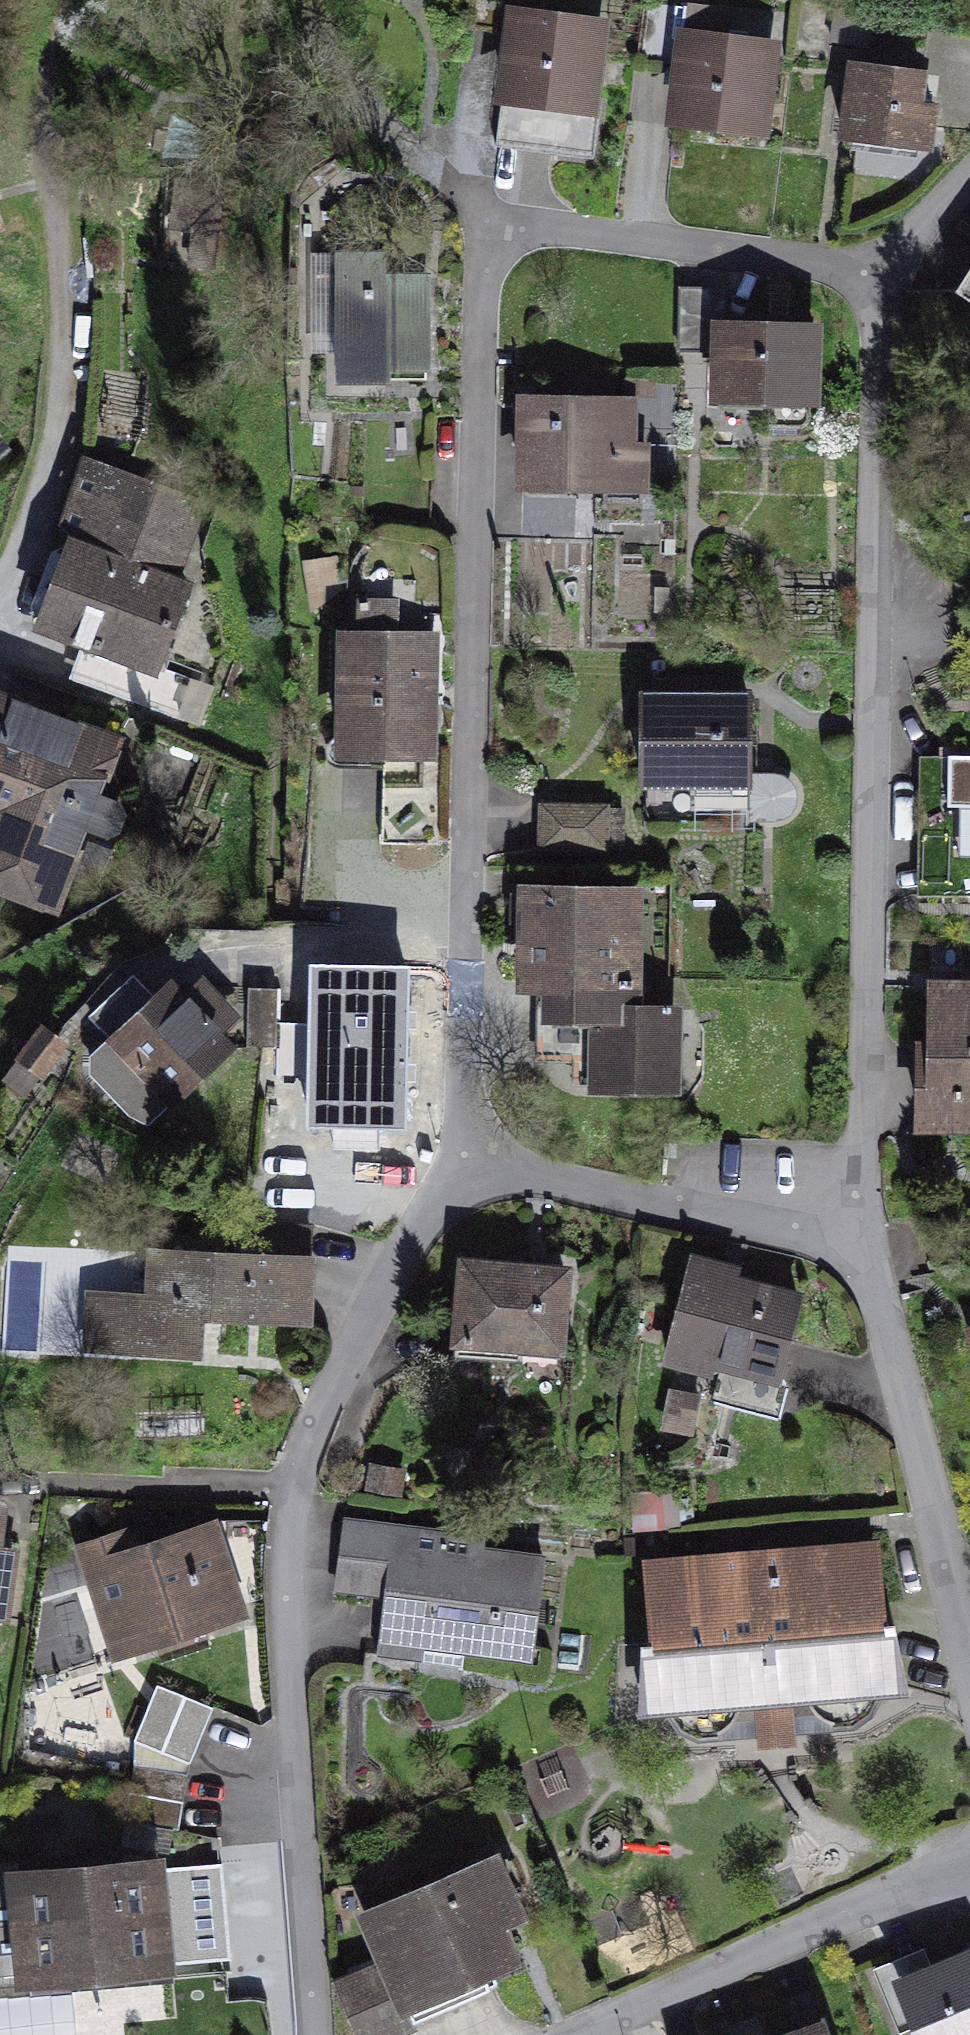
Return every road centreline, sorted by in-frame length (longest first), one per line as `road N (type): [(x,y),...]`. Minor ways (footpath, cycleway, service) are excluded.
road 1 (residential): [(464,1161),(474,471),(493,220),(879,273)]
road 2 (residential): [(879,273),(863,1239)]
road 3 (residential): [(314,2034),(285,1596),(288,1498),(305,1436),(464,1161)]
road 4 (residential): [(863,1239),(969,1672)]
road 5 (residential): [(581,2034),(969,1865)]
road 6 (residential): [(464,1161),(863,1239)]
road 7 (residential): [(969,190),(879,273)]

